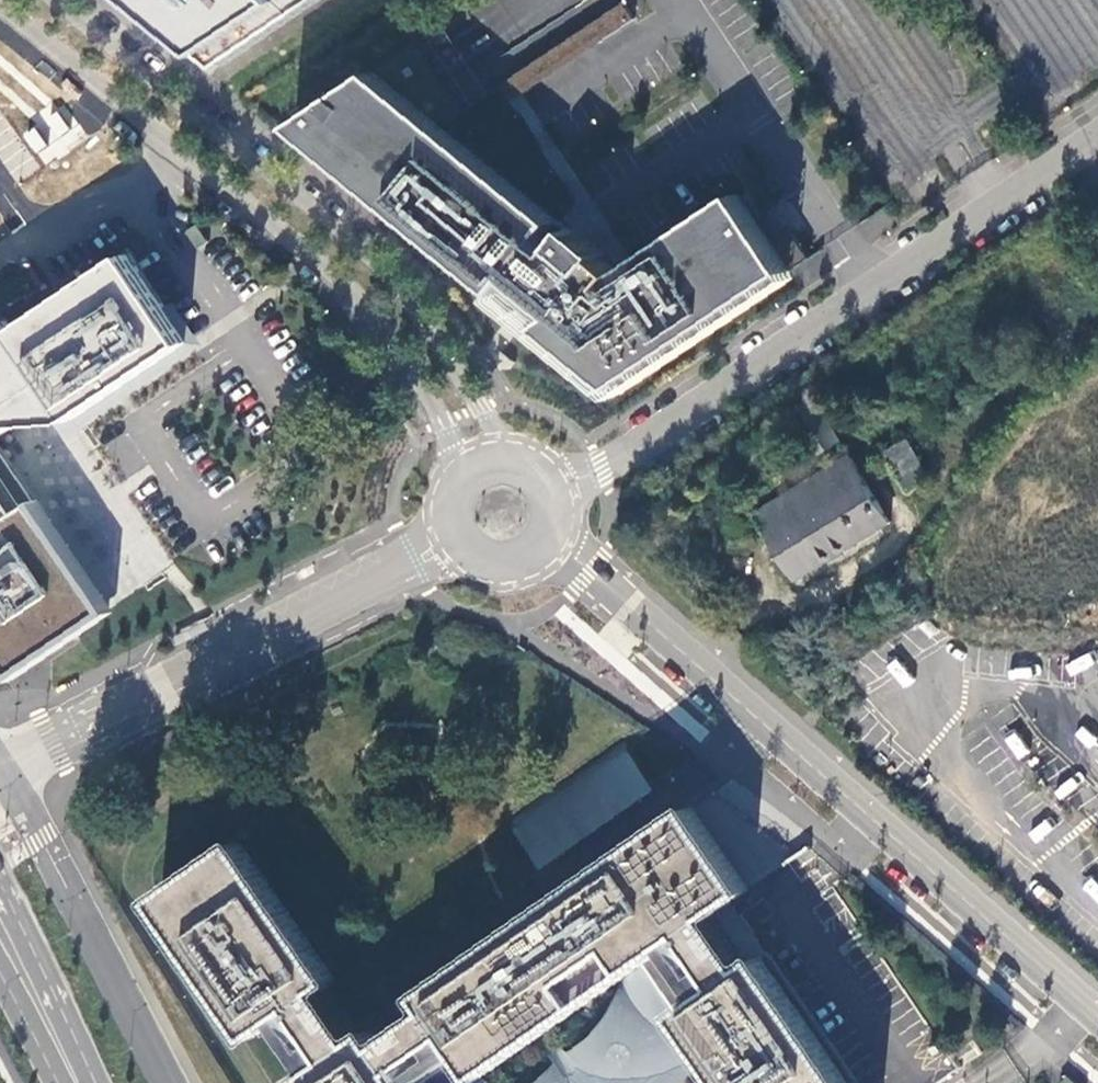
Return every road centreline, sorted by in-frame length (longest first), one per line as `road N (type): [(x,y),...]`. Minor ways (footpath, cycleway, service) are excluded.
road 1 (tertiary): [(1097,1017),(553,540)]
road 2 (tertiary): [(0,3),(350,286),(393,337),(442,422),(456,479)]
road 3 (tertiary): [(511,455),(417,307),(370,251),(55,0)]
road 4 (unclassified): [(558,497),(1097,137)]
road 5 (tertiary): [(453,539),(29,751),(0,773)]
road 6 (primary): [(0,938),(77,1082)]
road 7 (tertiary): [(453,539),(480,564),(505,568),(529,562),(553,540)]

